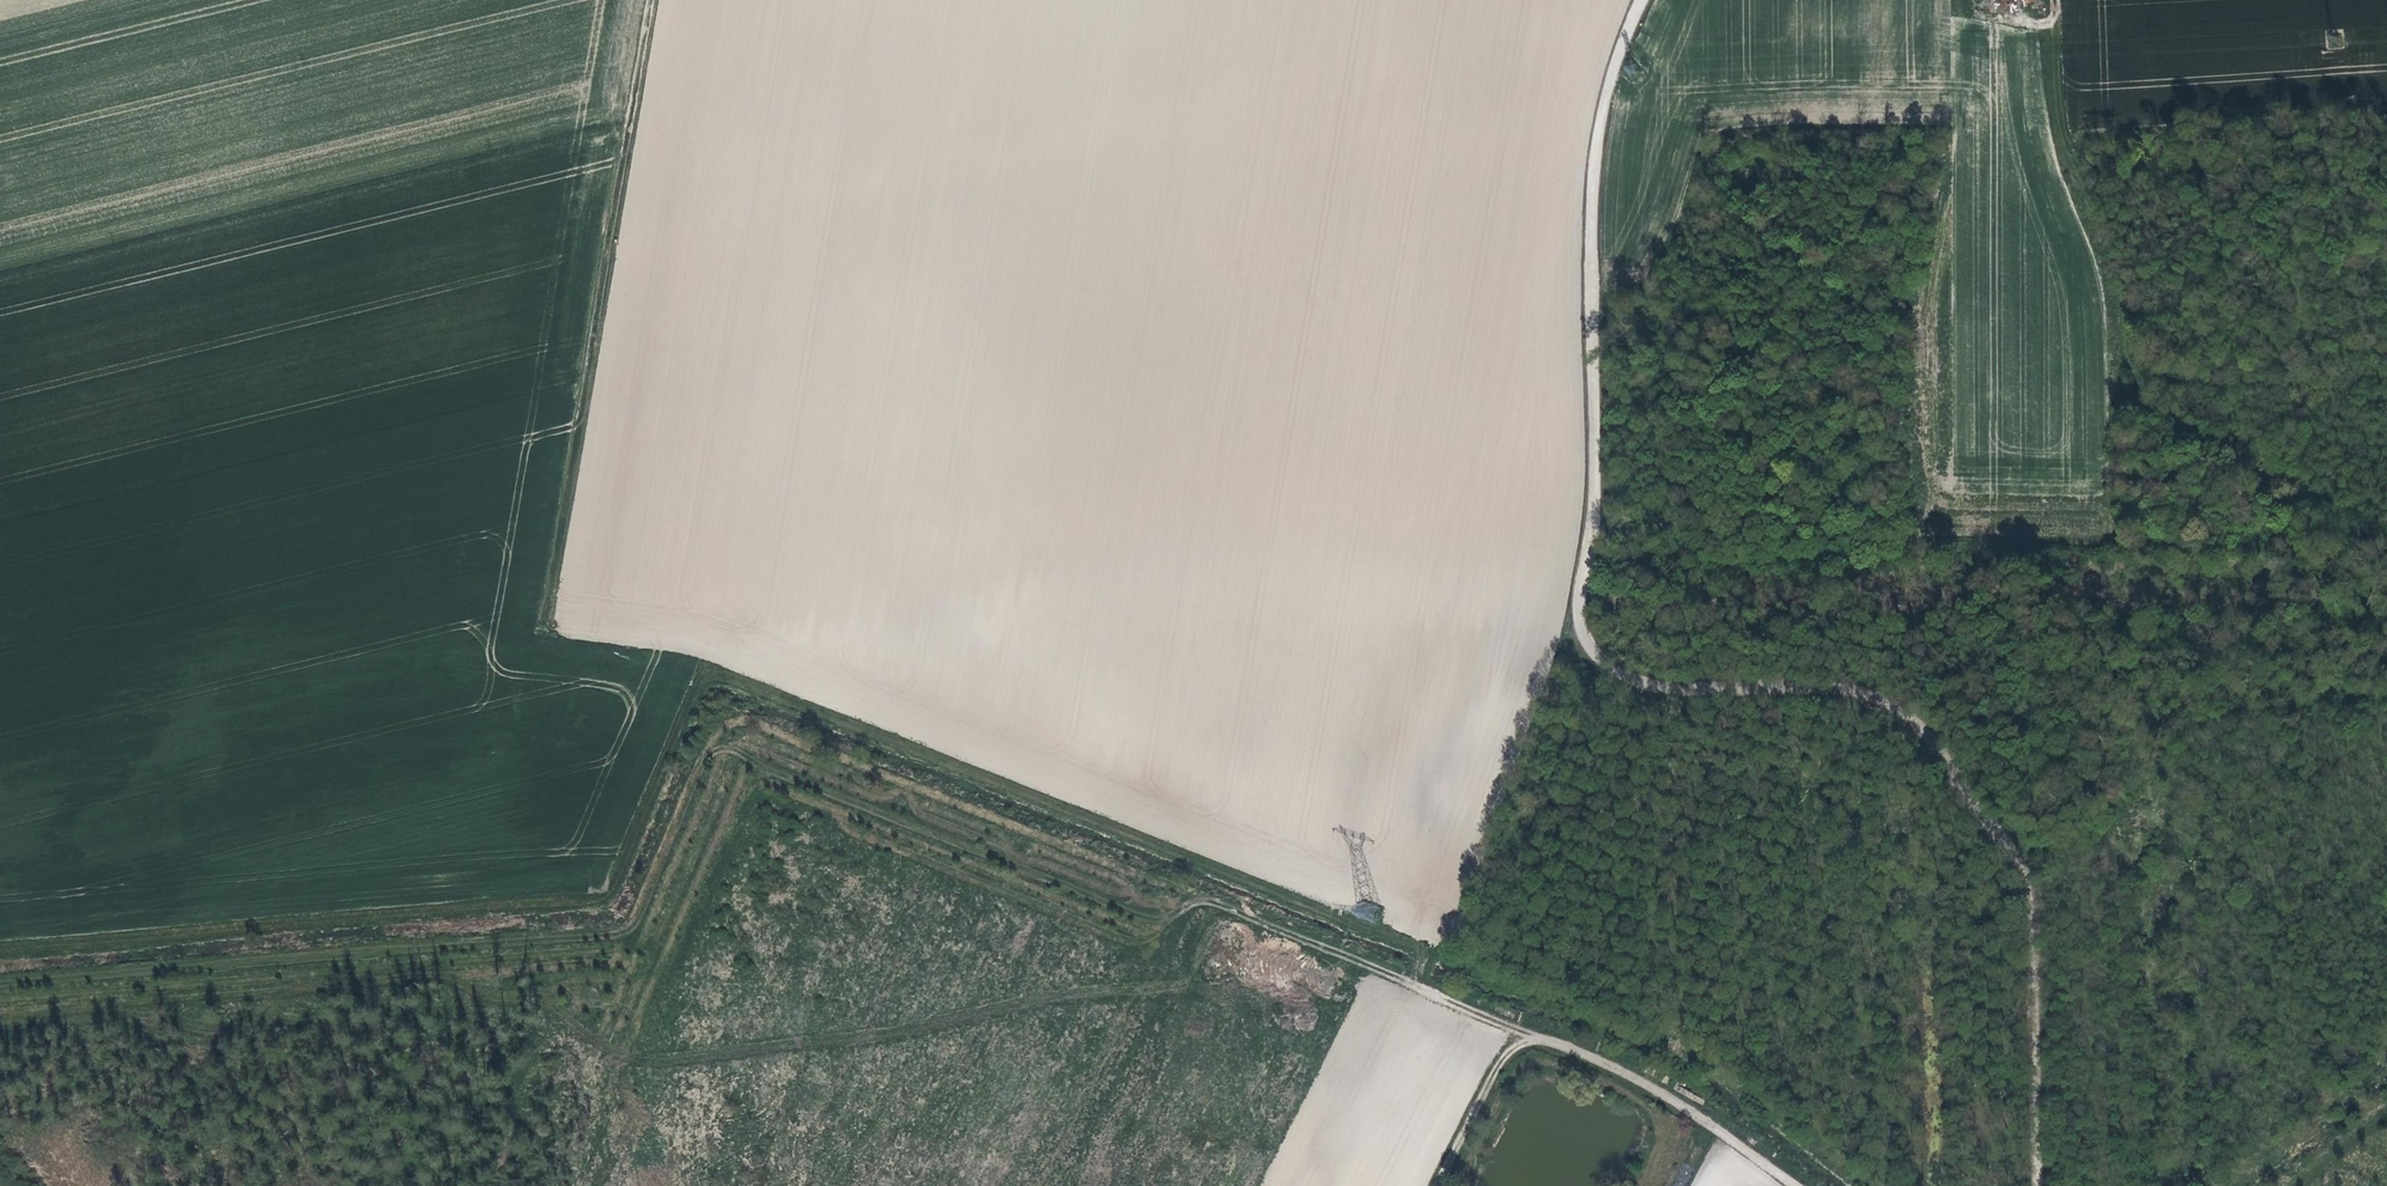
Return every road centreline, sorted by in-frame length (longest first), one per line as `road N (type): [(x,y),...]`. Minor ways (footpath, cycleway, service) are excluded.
road 1 (track): [(2045,1185),(2037,886),(2019,849),(1993,837),(1937,739),(1895,696),(1856,684),(1647,675),(1613,665),(1594,649),(1585,604),(1600,489),(1605,116),(1646,0)]
road 2 (track): [(1795,1185),(1588,1050),(1554,1040),(1531,1040),(1507,1055),(1438,1185)]

